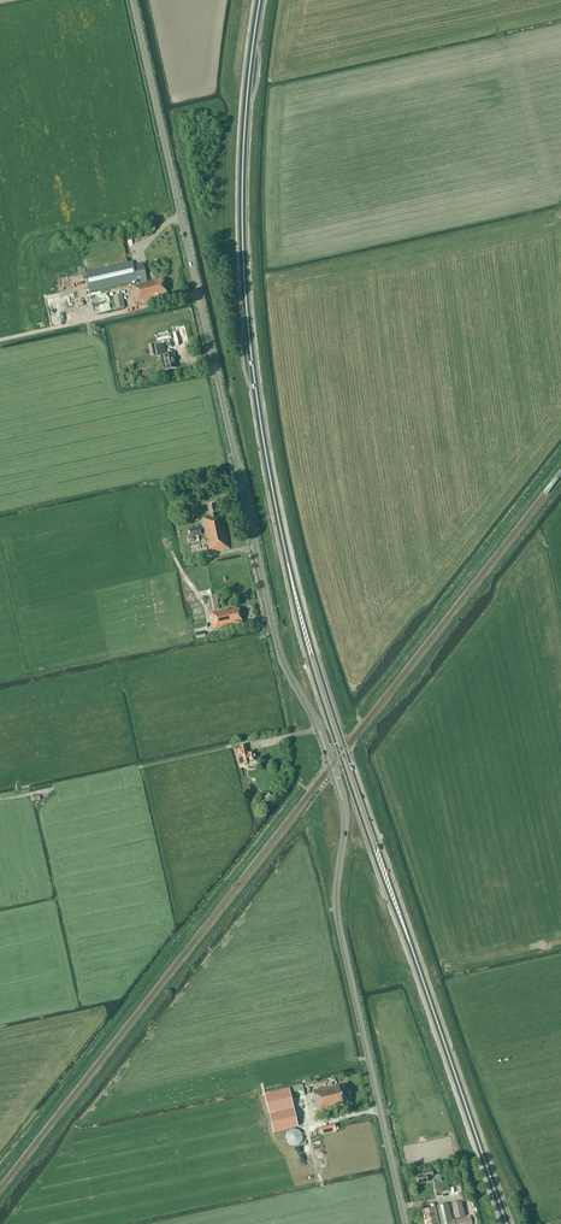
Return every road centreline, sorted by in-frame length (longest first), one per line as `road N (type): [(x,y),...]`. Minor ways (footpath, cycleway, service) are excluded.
road 1 (trunk): [(507,1223),(322,697),(273,499),(250,352),(242,229),(260,0)]
road 2 (tertiary): [(405,1223),(337,915),(344,808),(275,632),(134,0)]

